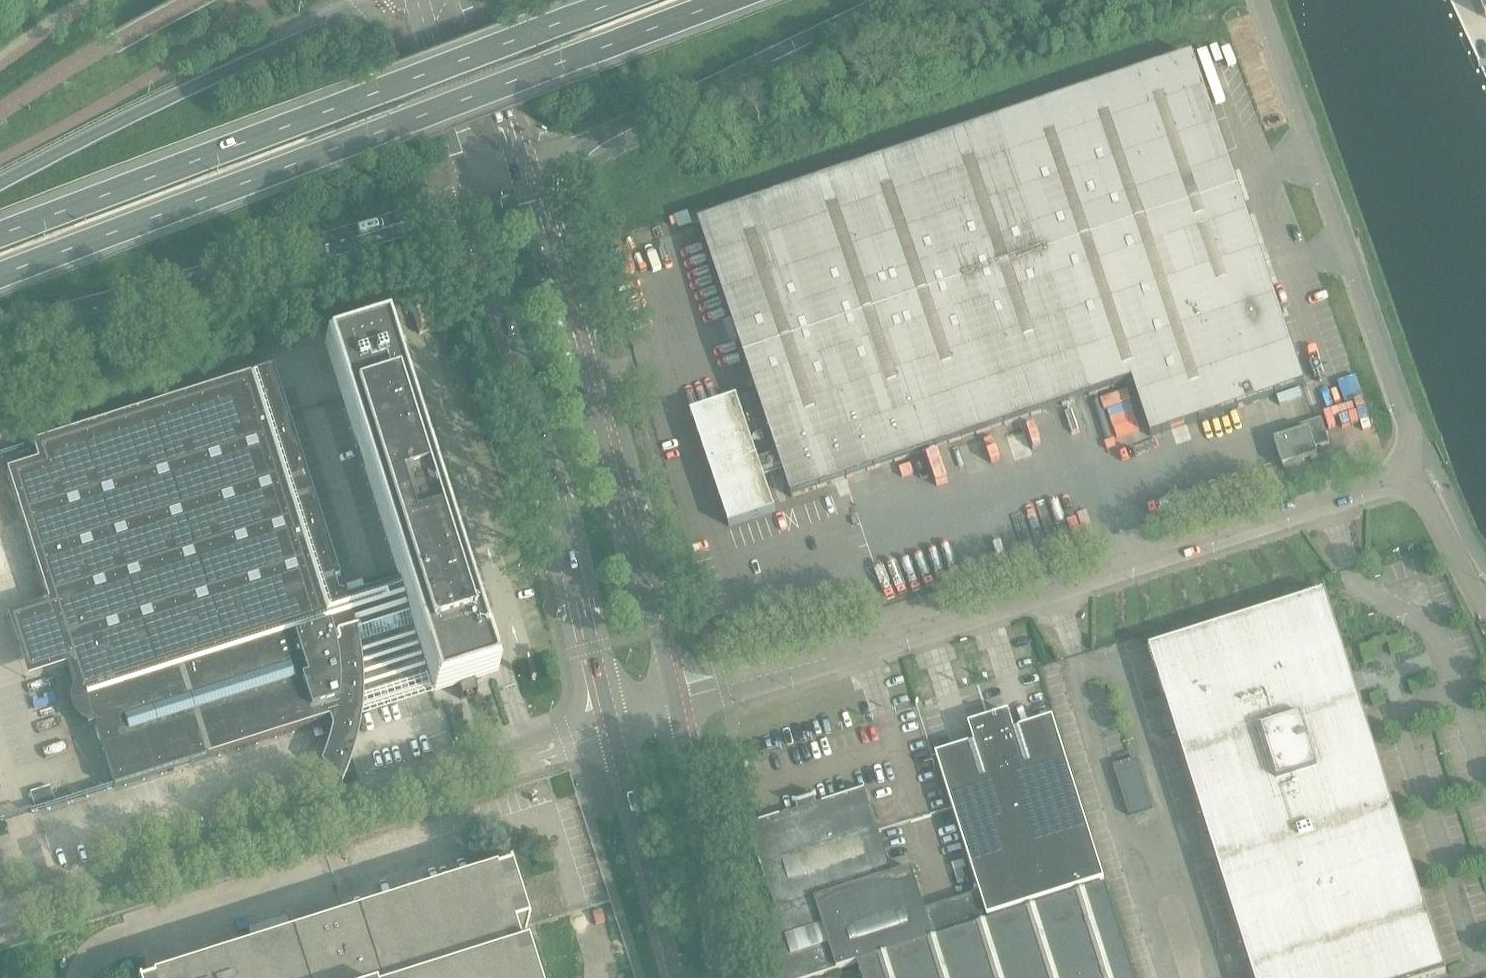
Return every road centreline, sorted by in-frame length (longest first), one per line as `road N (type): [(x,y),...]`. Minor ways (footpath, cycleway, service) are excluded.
road 1 (trunk): [(0,277),(730,0)]
road 2 (unclassified): [(672,706),(1406,477)]
road 3 (trunk): [(624,0),(0,237)]
road 4 (unclassified): [(612,725),(0,916)]
road 5 (unclassified): [(1406,477),(1405,415),(1255,0)]
road 6 (tertiary): [(482,244),(612,725)]
road 7 (tertiary): [(672,706),(648,592),(541,242)]
road 8 (trunk): [(396,0),(0,182)]
road 9 (trunk): [(0,327),(355,230)]
road 10 (trunk): [(572,147),(876,0)]
road 11 (tertiary): [(716,977),(672,706)]
road 12 (tertiary): [(612,725),(677,977)]
road 13 (tertiary): [(415,0),(465,192)]
road 14 (tertiary): [(519,170),(464,0)]
road 15 (unclassified): [(1485,611),(1406,477)]
road 16 (trunk): [(355,230),(433,228),(482,244)]

